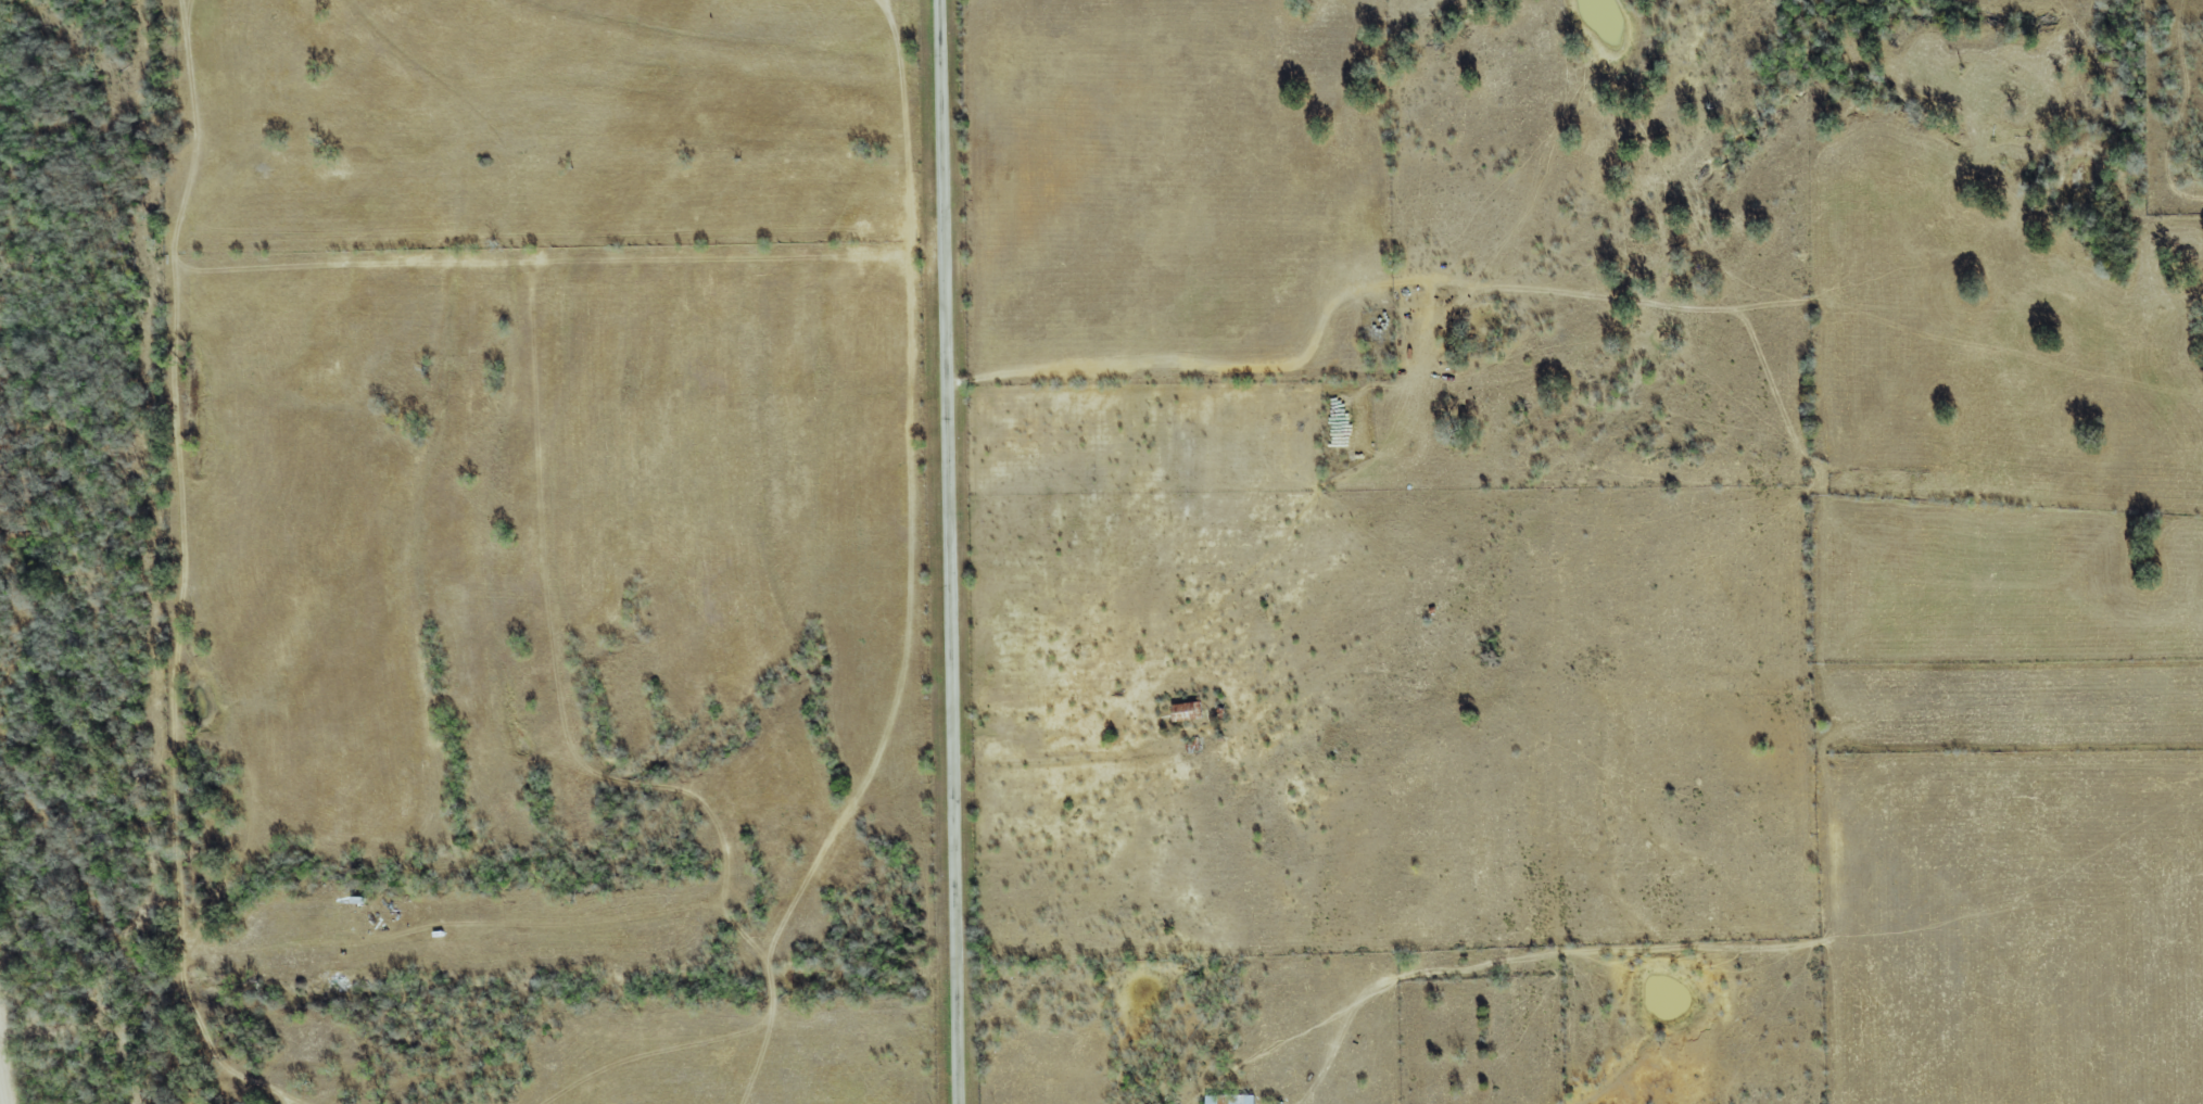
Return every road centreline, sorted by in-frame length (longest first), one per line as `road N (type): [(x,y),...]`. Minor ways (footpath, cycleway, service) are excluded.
road 1 (residential): [(941,0),(959,1103)]

